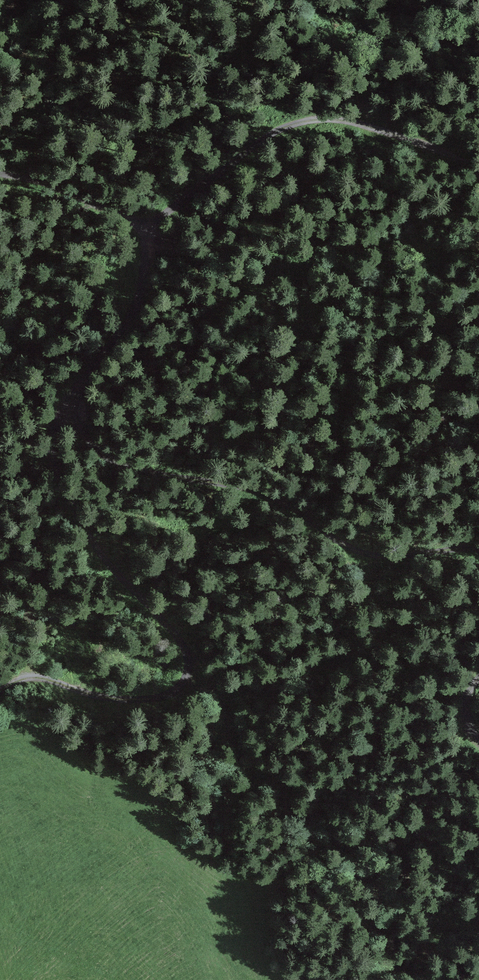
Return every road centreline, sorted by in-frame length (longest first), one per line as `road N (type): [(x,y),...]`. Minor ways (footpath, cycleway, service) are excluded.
road 1 (track): [(150,224),(136,309),(85,379),(78,411),(56,427),(49,450),(87,533),(181,643),(187,682),(137,699),(41,677),(0,689)]
road 2 (track): [(478,551),(355,552),(256,490),(111,462),(90,444),(78,411)]
road 3 (track): [(150,224),(258,144),(302,122),(362,126),(478,173)]
road 4 (track): [(0,173),(150,224)]

